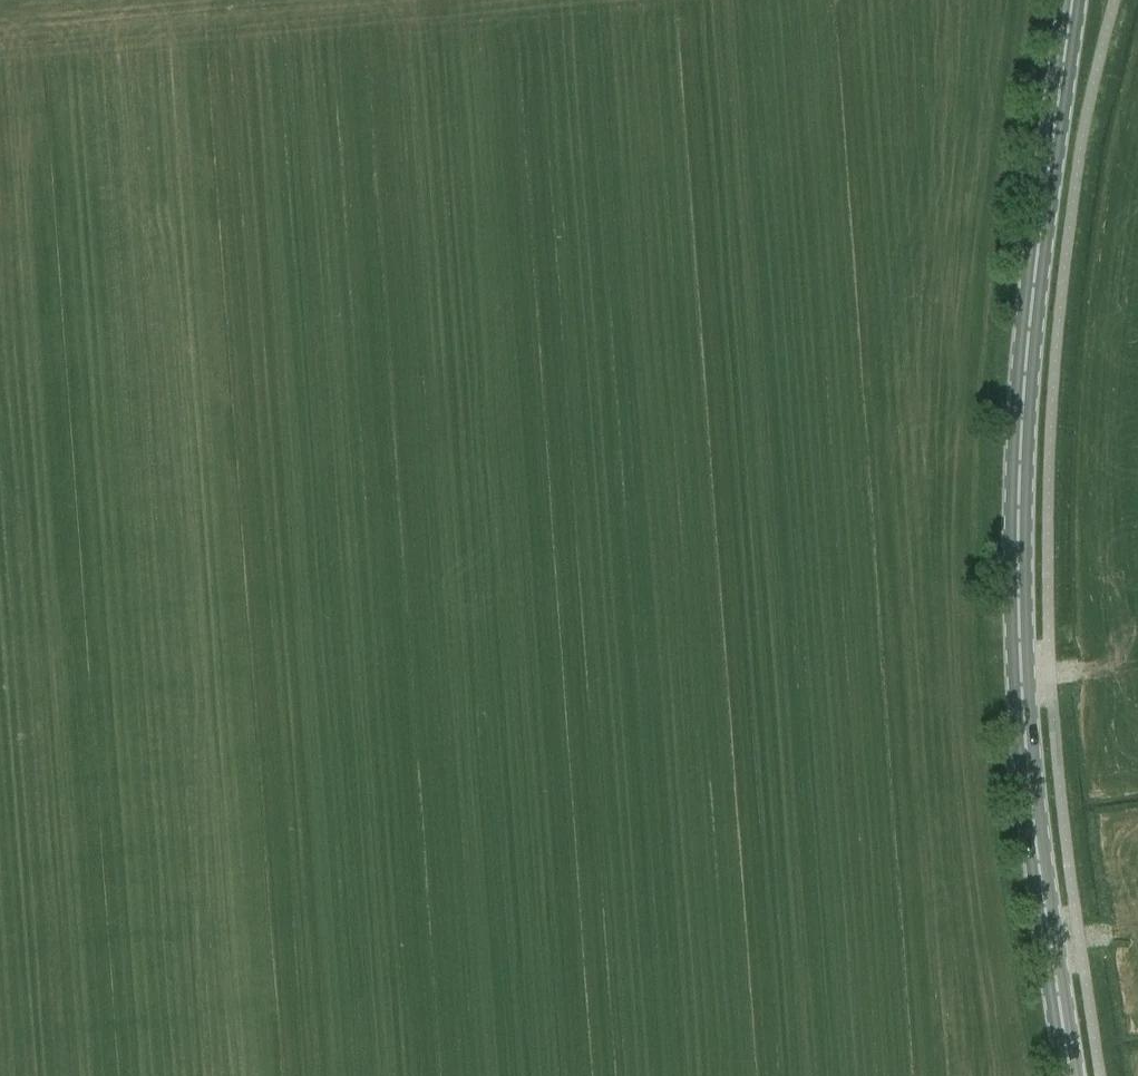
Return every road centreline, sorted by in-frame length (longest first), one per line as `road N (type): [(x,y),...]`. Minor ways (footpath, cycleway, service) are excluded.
road 1 (secondary): [(1072,1075),(1022,628),(1040,257),(1074,0)]

